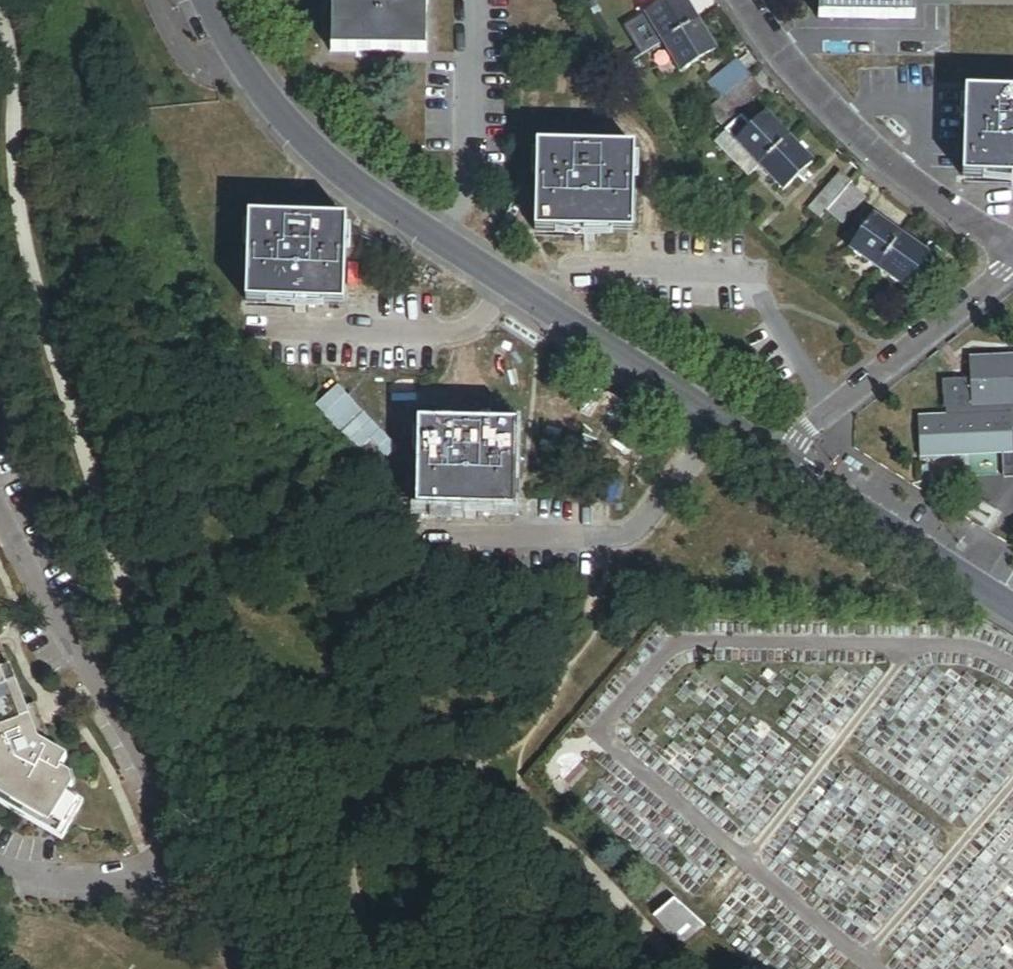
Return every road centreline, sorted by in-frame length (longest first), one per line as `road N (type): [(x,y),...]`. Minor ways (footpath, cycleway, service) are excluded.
road 1 (residential): [(206,0),(279,117),(365,192),(783,462)]
road 2 (residential): [(745,0),(775,52),(901,178),(1012,243)]
road 3 (residential): [(1012,269),(811,425),(783,462)]
road 4 (residential): [(783,462),(1012,601)]

